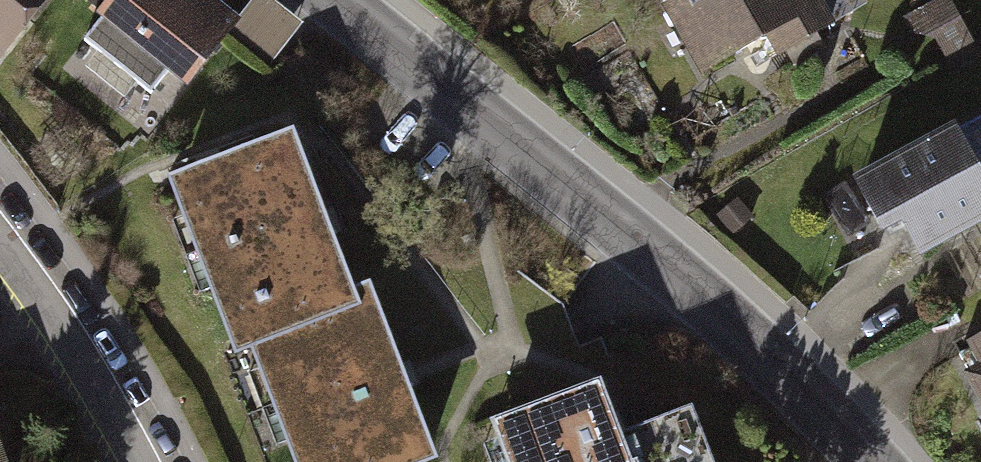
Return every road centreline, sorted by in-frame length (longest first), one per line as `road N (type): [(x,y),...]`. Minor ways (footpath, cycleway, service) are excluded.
road 1 (residential): [(862,461),(707,296),(332,0)]
road 2 (residential): [(135,461),(71,342),(0,252)]

